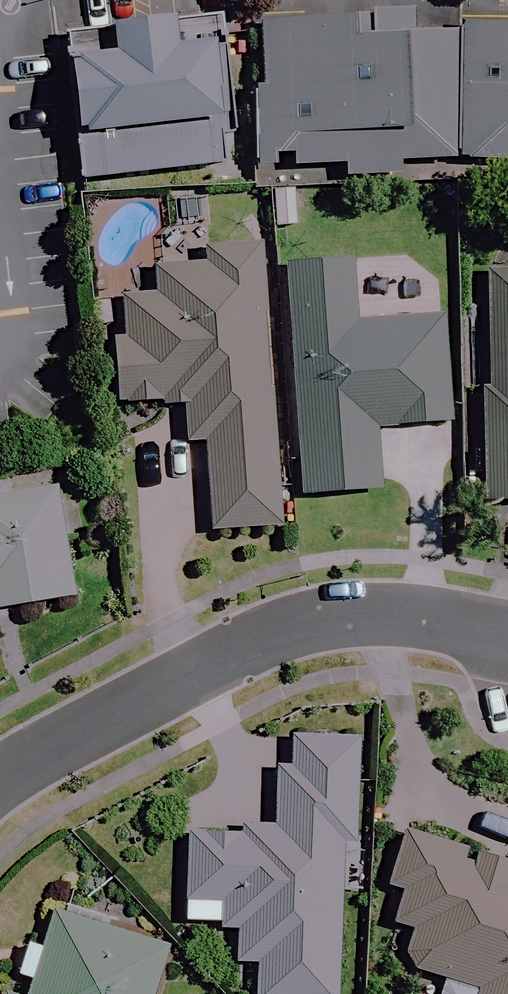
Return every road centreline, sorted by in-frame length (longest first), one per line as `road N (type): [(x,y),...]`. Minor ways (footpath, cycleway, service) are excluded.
road 1 (residential): [(0,791),(78,738),(292,634),(371,626),(507,643)]

